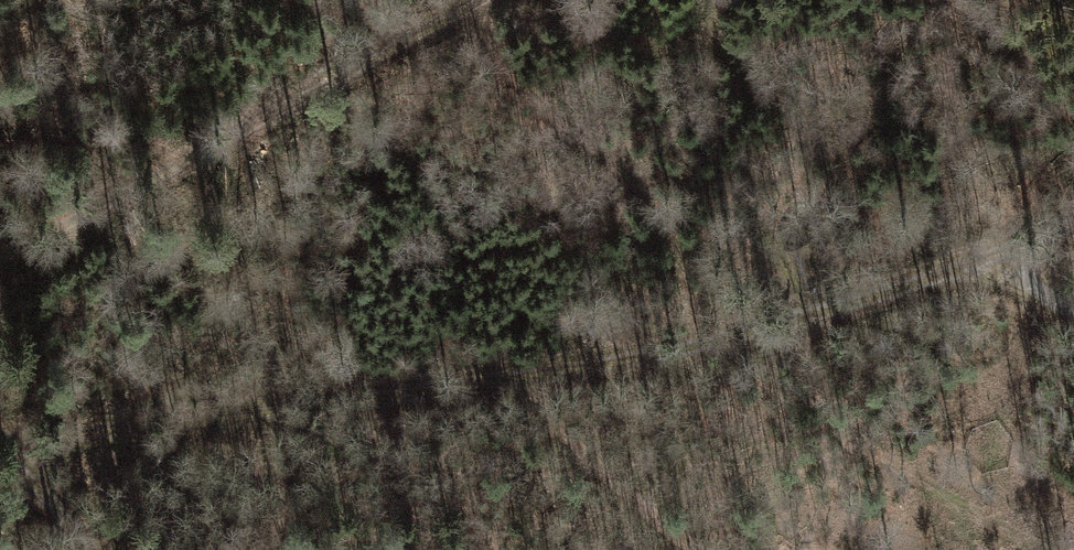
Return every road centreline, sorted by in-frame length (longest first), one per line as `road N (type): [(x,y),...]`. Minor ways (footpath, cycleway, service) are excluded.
road 1 (track): [(0,436),(300,408),(648,354),(1073,222)]
road 2 (track): [(476,0),(0,257)]
road 3 (track): [(0,459),(61,507),(85,549)]

